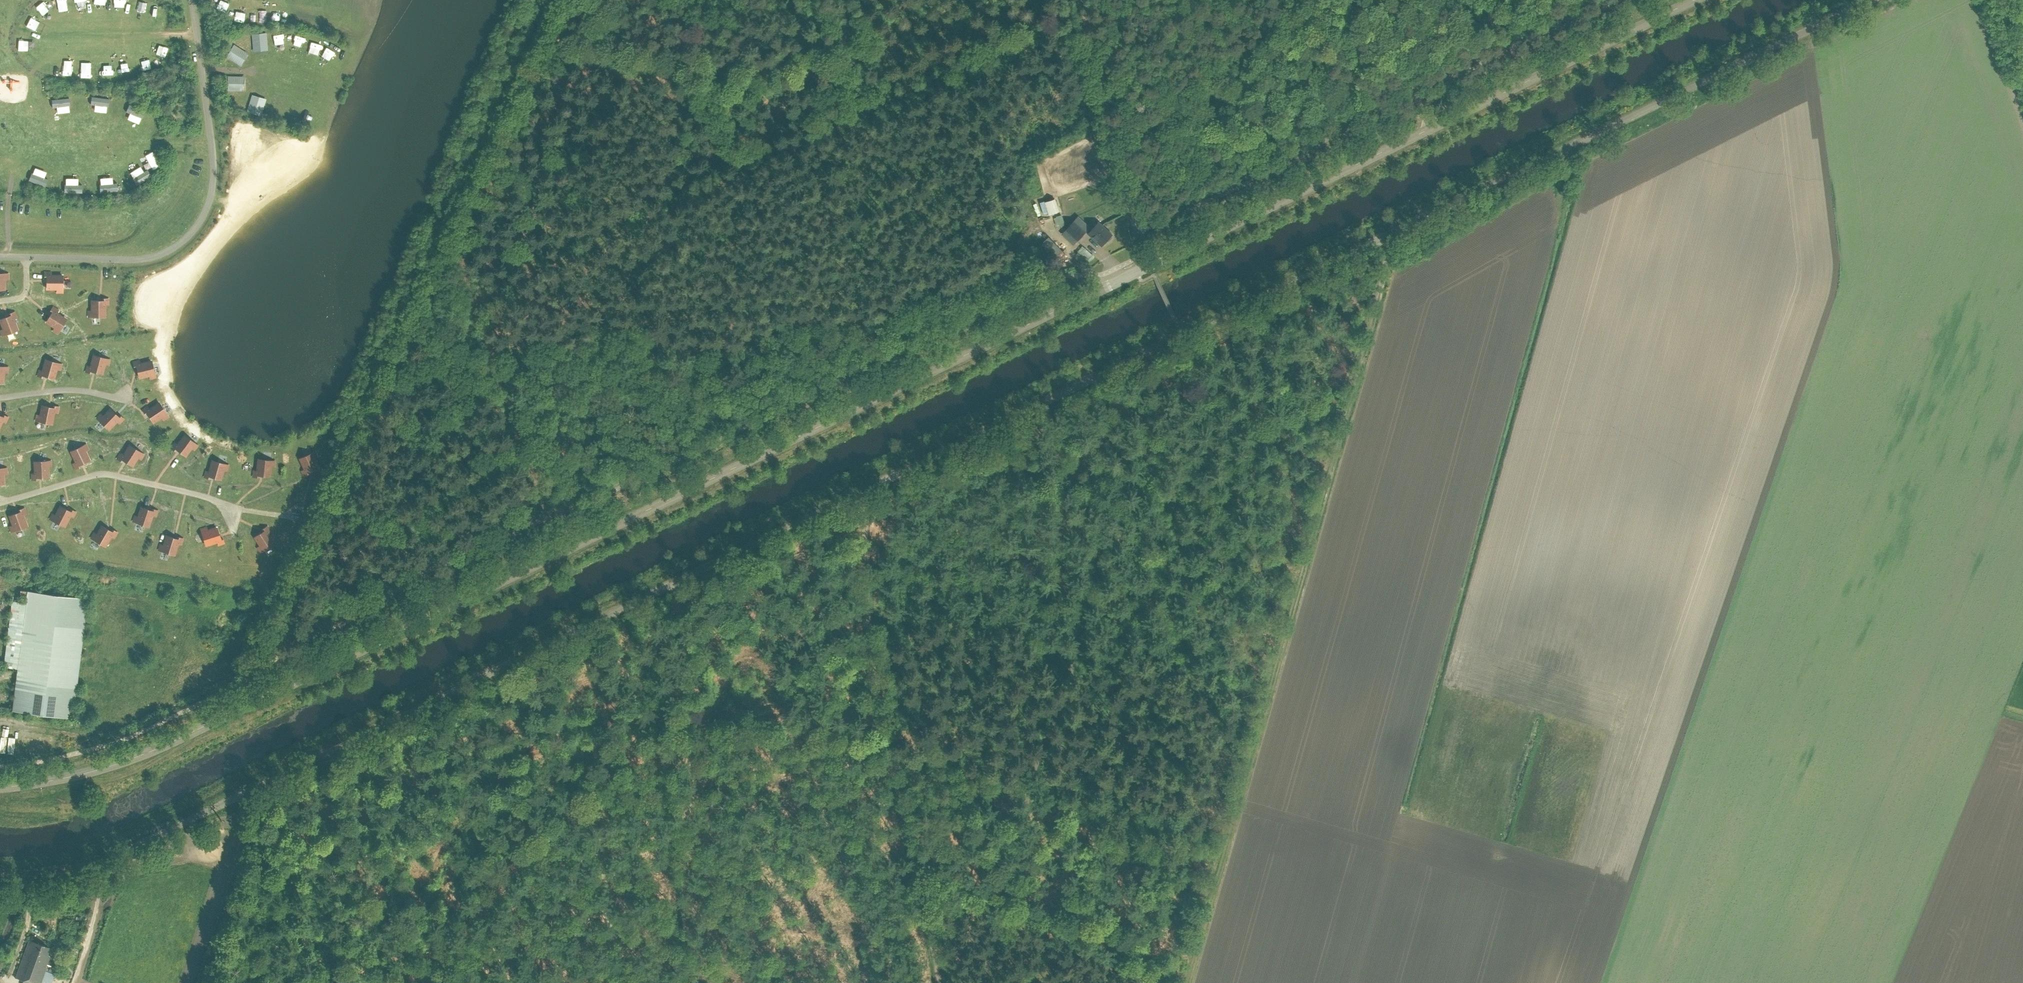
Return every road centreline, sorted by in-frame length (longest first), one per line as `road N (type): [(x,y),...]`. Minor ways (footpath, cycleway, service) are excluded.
road 1 (unclassified): [(0,876),(54,876),(99,863),(1869,0)]
road 2 (tertiary): [(0,788),(77,775),(178,739),(1145,267)]
road 3 (track): [(1185,982),(1393,232)]
road 4 (track): [(476,305),(1083,9)]
road 5 (tertiary): [(1145,267),(1693,0)]
road 6 (track): [(500,376),(463,249),(557,47)]
road 7 (track): [(412,982),(528,857),(658,768)]
road 8 (track): [(893,769),(869,656),(864,489)]
road 9 (unclassified): [(1145,267),(1081,0)]
road 10 (track): [(658,768),(751,738),(809,744),(893,769)]
road 11 (track): [(936,982),(893,769)]
road 12 (track): [(204,982),(262,808),(261,784)]
road 13 (track): [(564,551),(500,376)]
road 14 (track): [(823,134),(851,0)]
road 15 (track): [(1430,128),(1366,7)]

